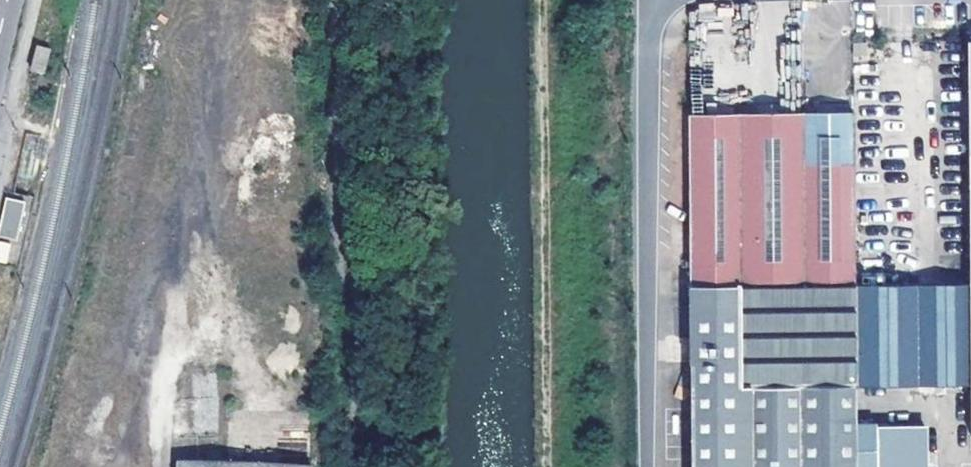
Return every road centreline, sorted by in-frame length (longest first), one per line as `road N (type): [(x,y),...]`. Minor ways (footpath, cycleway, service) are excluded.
road 1 (unclassified): [(654,0),(646,466)]
road 2 (track): [(542,0),(546,466)]

